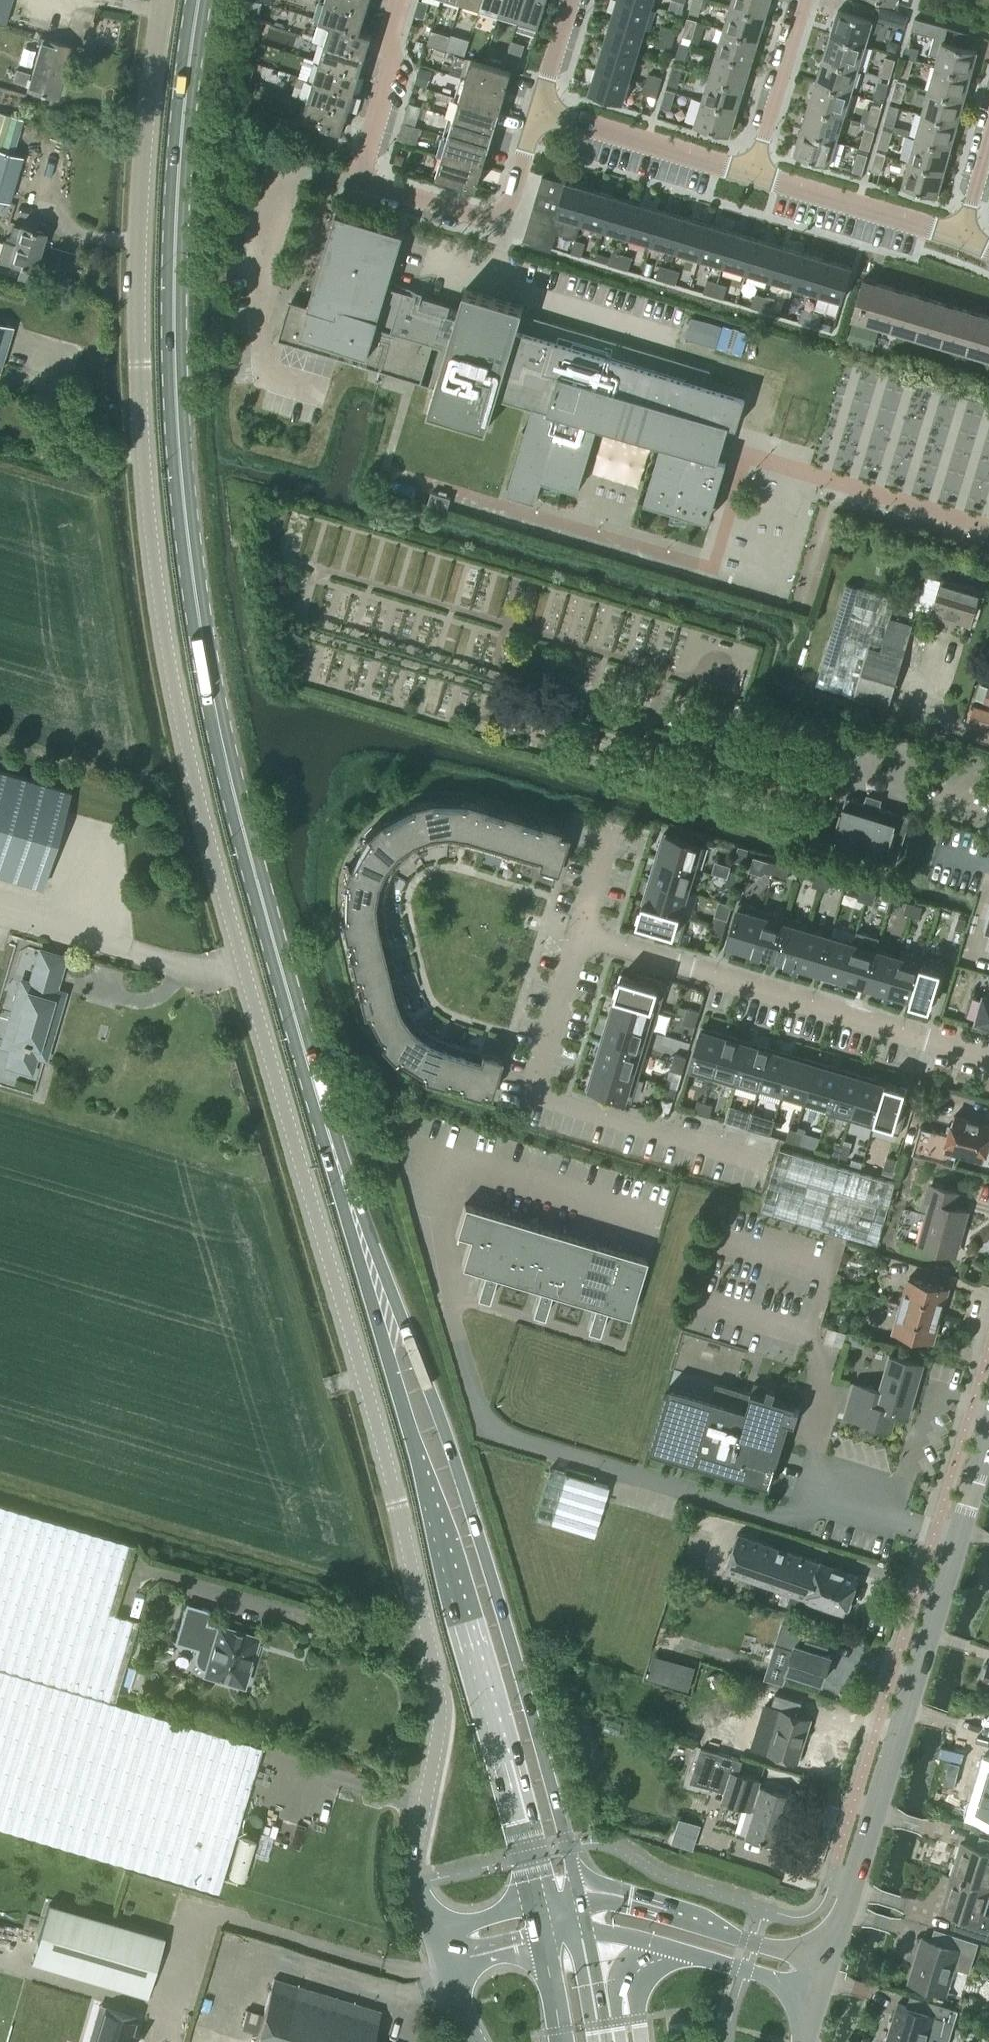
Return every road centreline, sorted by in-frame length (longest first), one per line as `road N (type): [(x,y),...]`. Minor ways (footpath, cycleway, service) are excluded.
road 1 (unclassified): [(432,1932),(417,1855),(442,1720),(439,1673),(242,963),(164,614),(144,441),(140,245),(164,0)]
road 2 (primary): [(339,1170),(252,864),(191,577),(178,455),(177,307),(182,152),(202,0)]
road 3 (primary): [(578,1899),(451,1449),(339,1170)]
road 4 (primary): [(339,1170),(540,1904)]
road 5 (tertiary): [(828,1962),(988,1433)]
road 6 (residential): [(402,0),(392,31),(392,76),(359,178),(483,218),(502,215),(540,110)]
road 7 (residential): [(583,934),(988,1059)]
road 8 (residential): [(583,934),(533,1098),(759,1167)]
road 9 (tertiary): [(828,1962),(626,1904),(578,1899)]
road 10 (tertiary): [(587,1929),(820,1991)]
road 11 (residential): [(752,175),(540,110)]
road 12 (residential): [(961,233),(752,175)]
road 13 (residential): [(806,0),(752,175)]

